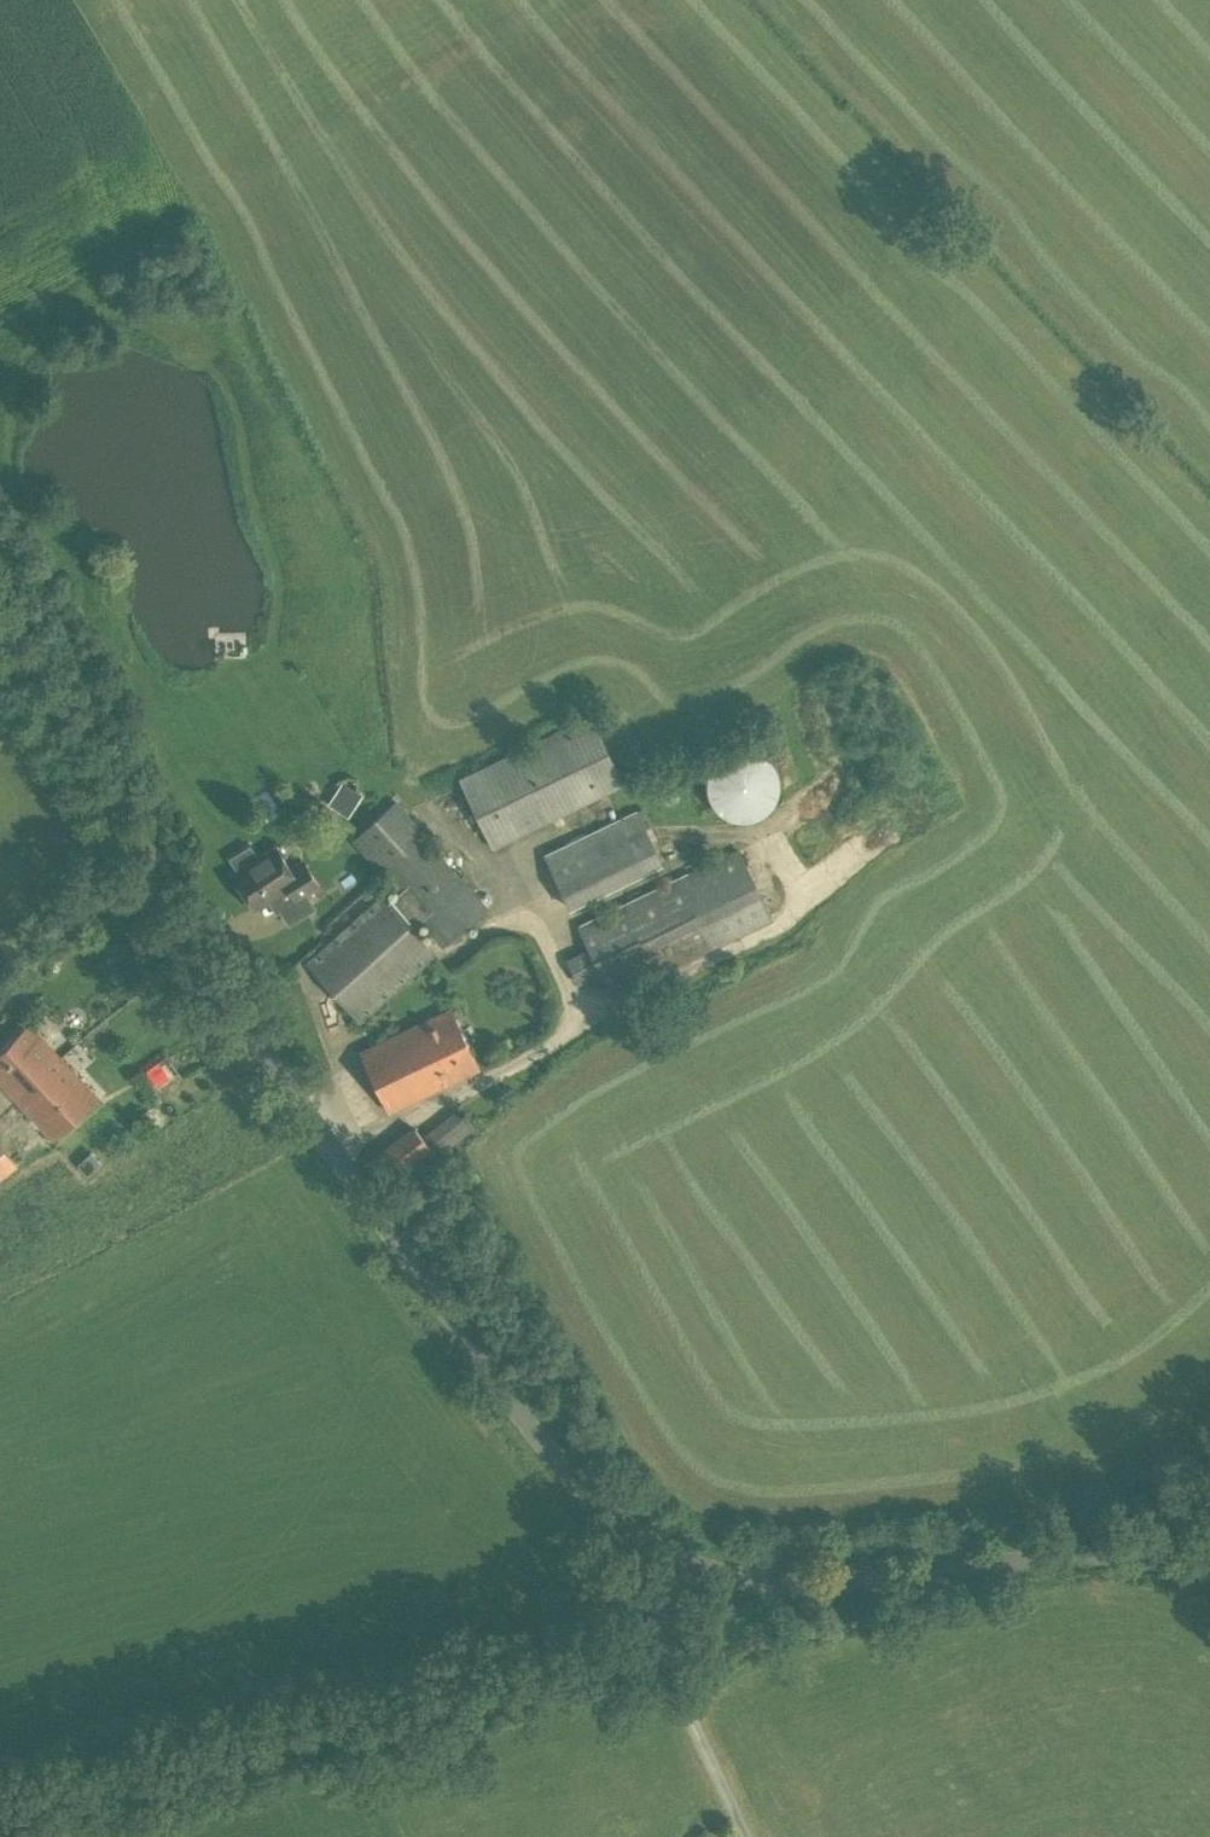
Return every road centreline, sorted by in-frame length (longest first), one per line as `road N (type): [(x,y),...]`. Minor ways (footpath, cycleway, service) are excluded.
road 1 (unclassified): [(691,1566),(633,1541),(598,1511),(442,1315),(122,843),(0,645)]
road 2 (unclassified): [(0,1815),(556,1672),(655,1634),(691,1566)]
road 3 (unclassified): [(1209,1568),(1082,1560),(815,1588),(691,1566)]

